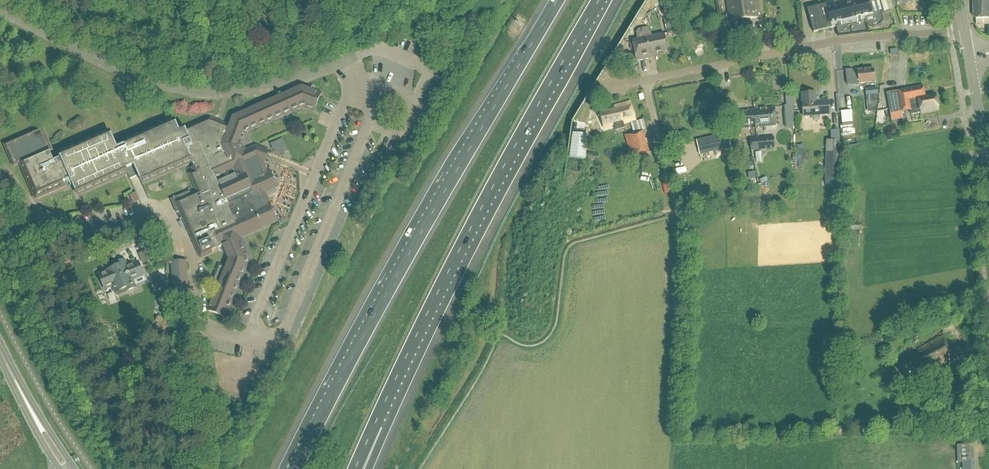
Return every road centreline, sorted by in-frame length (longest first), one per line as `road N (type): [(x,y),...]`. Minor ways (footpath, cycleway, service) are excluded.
road 1 (motorway): [(558,0),(296,468)]
road 2 (motorway): [(356,468),(460,250),(599,0)]
road 3 (residential): [(645,81),(846,40),(965,31)]
road 4 (residential): [(645,81),(679,214)]
road 5 (secondary): [(988,183),(970,60)]

